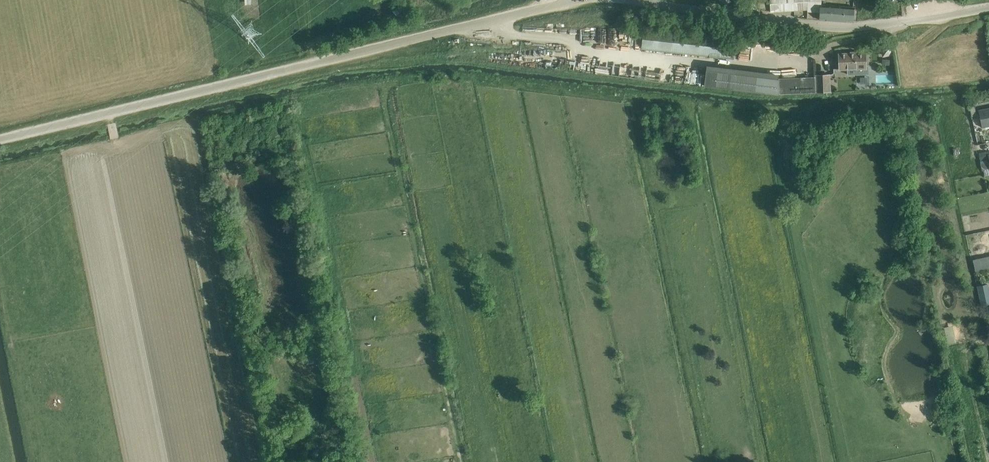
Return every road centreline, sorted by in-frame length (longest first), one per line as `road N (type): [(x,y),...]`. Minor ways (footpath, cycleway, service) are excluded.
road 1 (unclassified): [(0,139),(568,0)]
road 2 (unclassified): [(635,0),(835,28),(988,7)]

